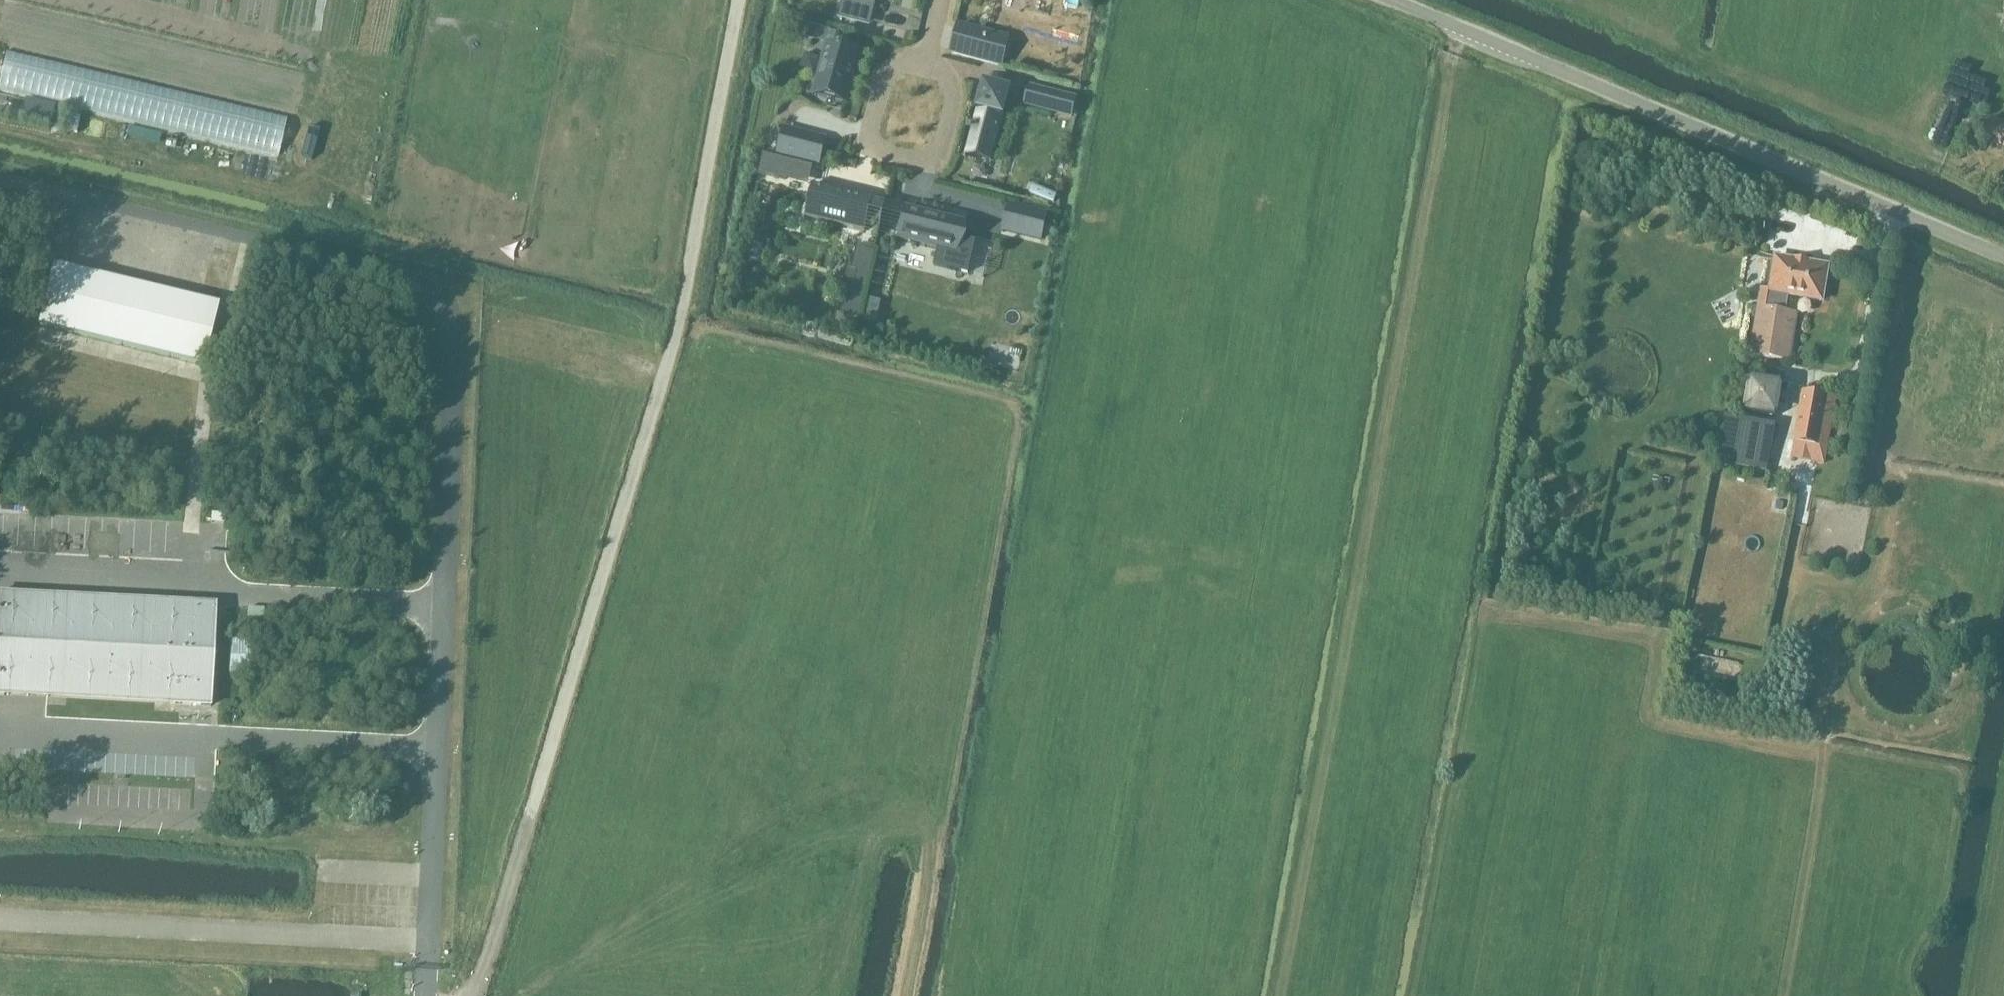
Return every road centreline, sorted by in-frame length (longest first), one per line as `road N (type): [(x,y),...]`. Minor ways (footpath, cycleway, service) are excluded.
road 1 (track): [(468,995),(675,341),(741,0)]
road 2 (unclassified): [(2003,257),(1390,0)]
road 3 (track): [(909,995),(931,884),(920,827),(879,806),(818,815),(660,902),(522,995)]
road 4 (residential): [(925,60),(901,61),(885,74),(867,137),(873,144),(937,158),(955,88),(946,70)]

